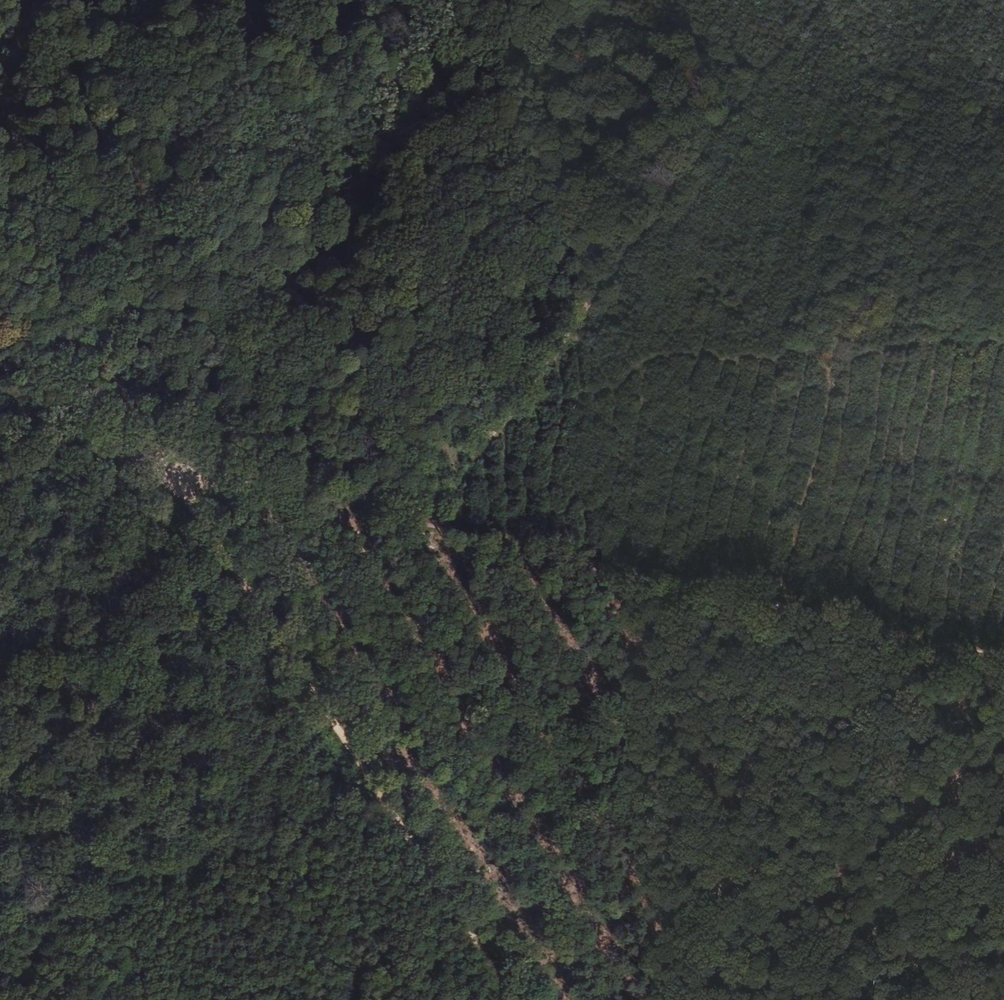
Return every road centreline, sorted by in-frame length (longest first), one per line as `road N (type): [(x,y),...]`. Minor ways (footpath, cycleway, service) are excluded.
road 1 (track): [(509,999),(175,475)]
road 2 (track): [(408,521),(598,571),(1003,655)]
road 3 (track): [(175,475),(0,193)]
road 4 (track): [(175,475),(408,521)]
road 5 (track): [(0,381),(175,475)]
road 6 (track): [(0,446),(175,475)]
road 7 (track): [(1003,901),(886,999)]

